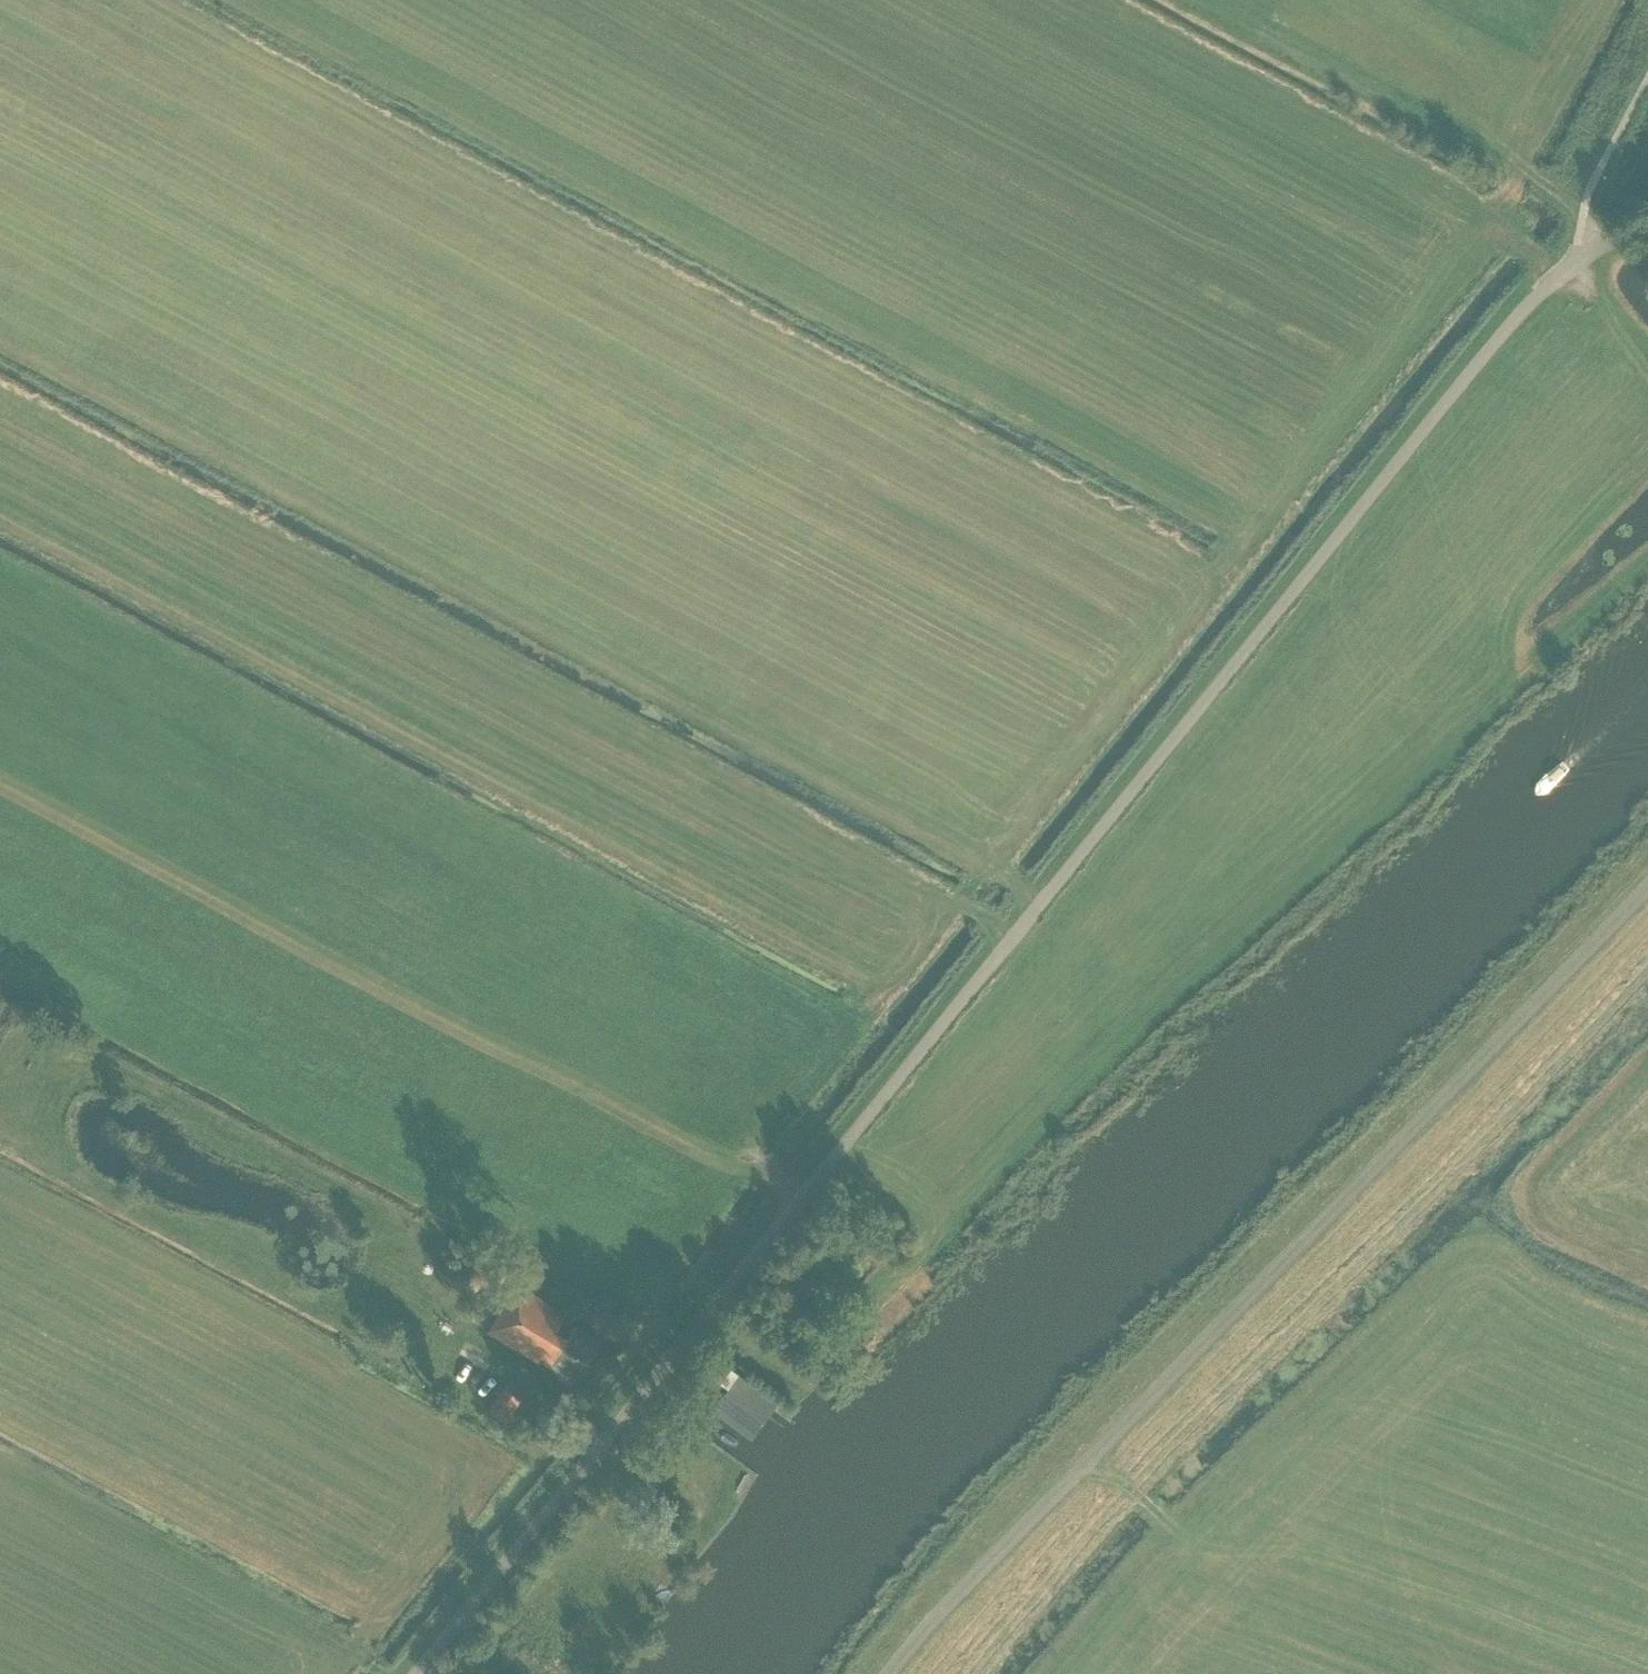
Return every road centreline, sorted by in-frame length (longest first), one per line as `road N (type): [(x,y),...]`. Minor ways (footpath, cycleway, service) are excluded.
road 1 (unclassified): [(422,1673),(1458,387),(1579,260)]
road 2 (unclassified): [(895,1673),(957,1597),(1647,887)]

